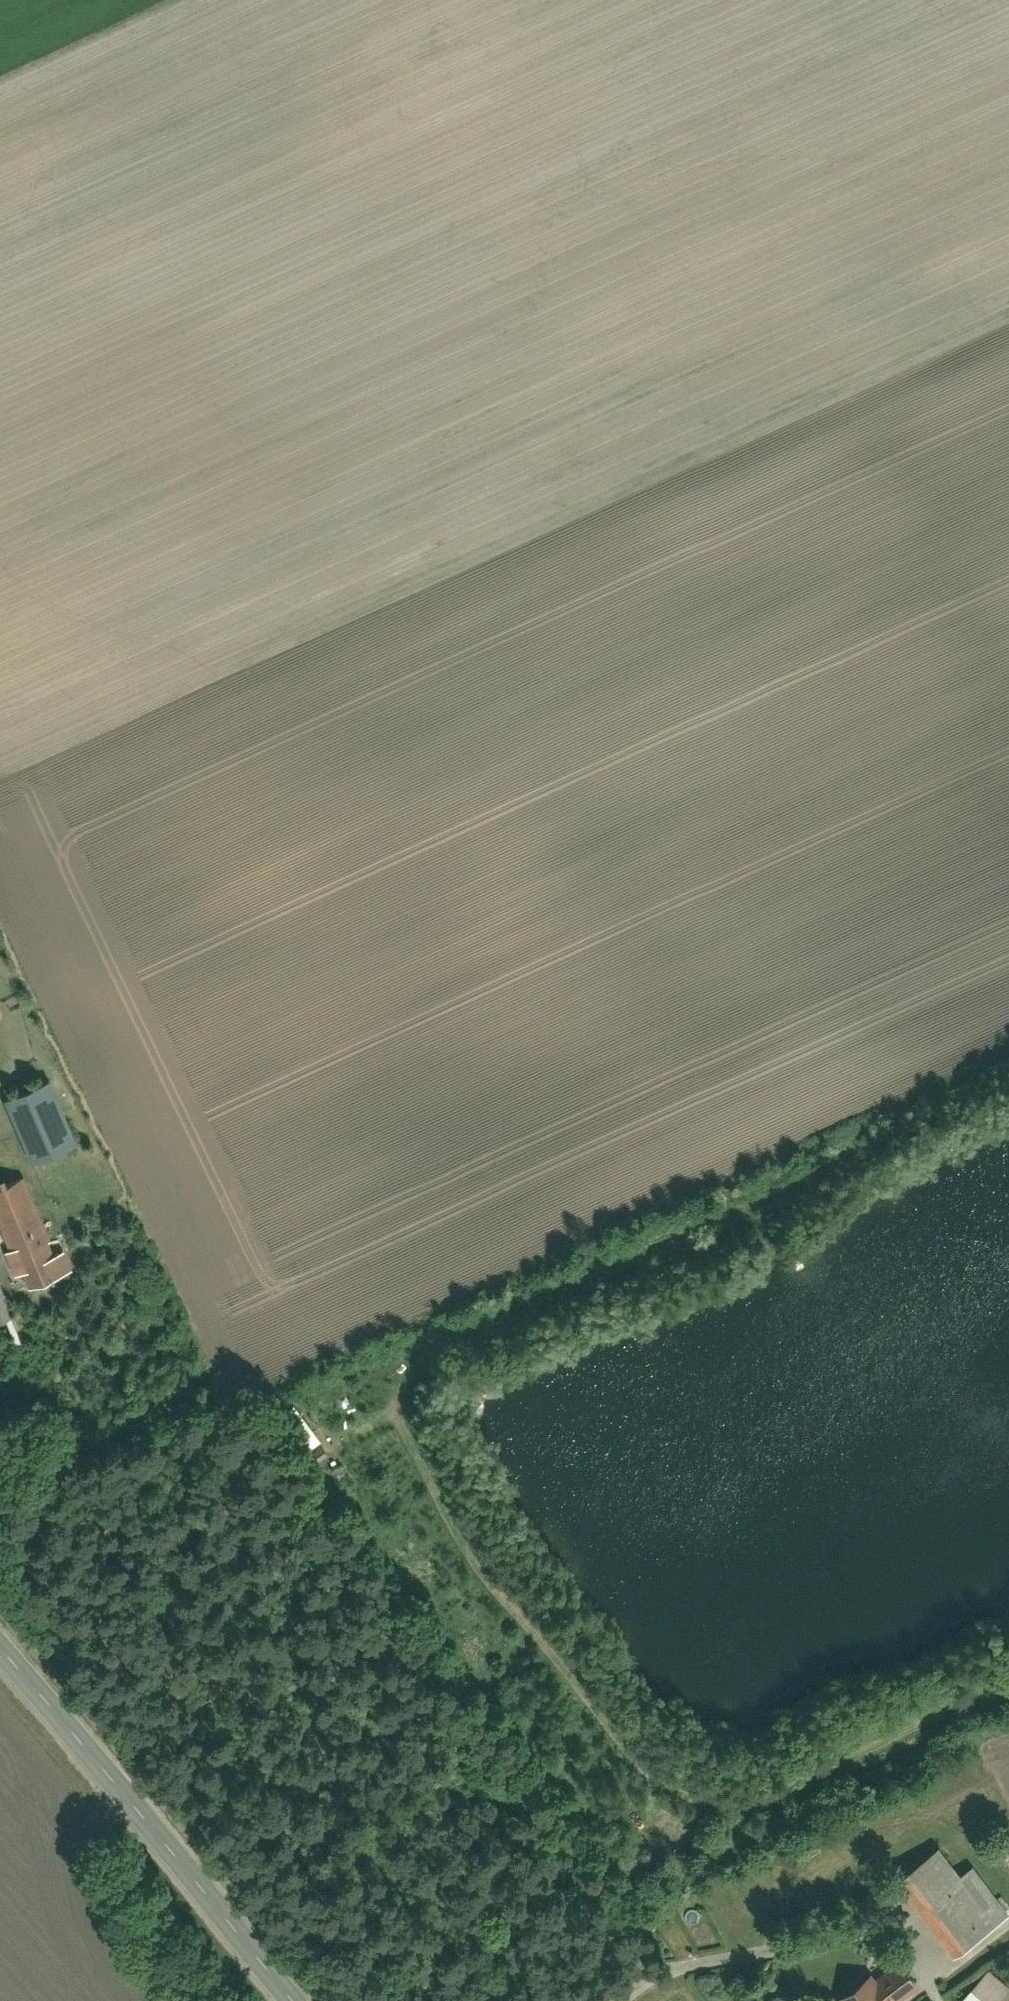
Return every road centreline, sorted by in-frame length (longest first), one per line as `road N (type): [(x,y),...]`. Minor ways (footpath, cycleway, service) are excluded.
road 1 (tertiary): [(0,1647),(297,2000)]

